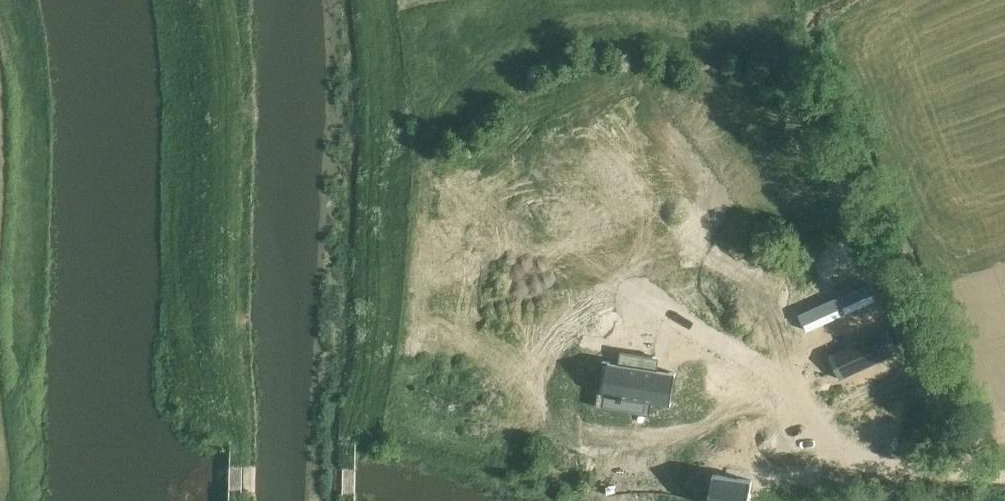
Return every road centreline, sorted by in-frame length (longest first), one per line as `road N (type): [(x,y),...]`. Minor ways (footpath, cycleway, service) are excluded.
road 1 (track): [(1004,475),(925,472),(837,455),(821,445),(788,388),(760,378)]

